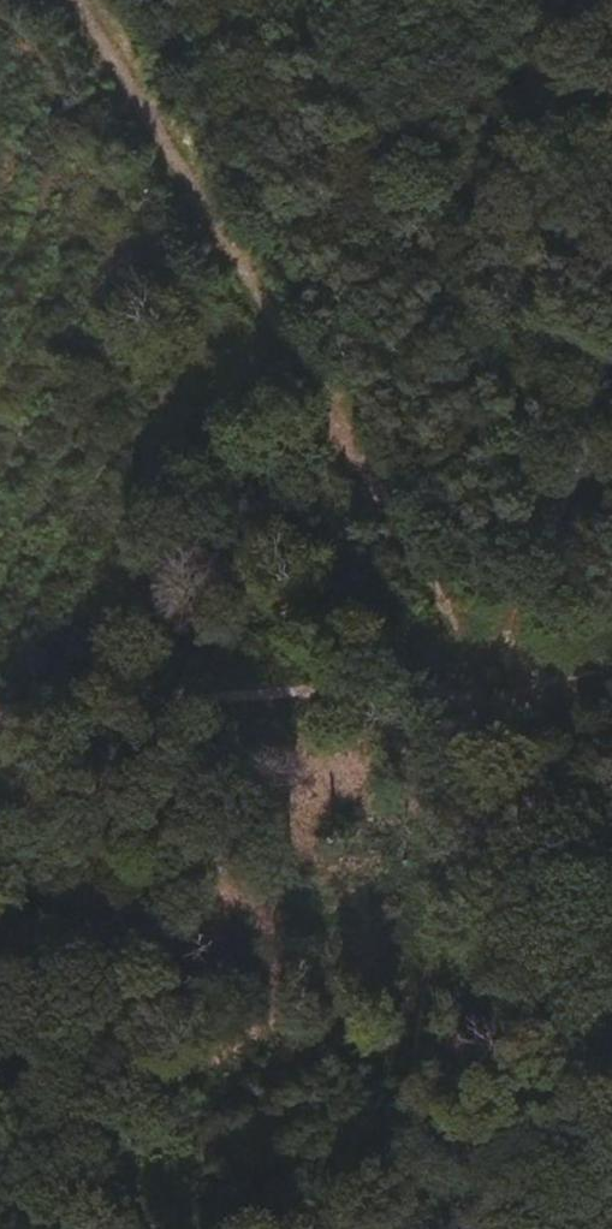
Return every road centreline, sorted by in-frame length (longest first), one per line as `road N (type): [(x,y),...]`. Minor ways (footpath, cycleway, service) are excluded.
road 1 (track): [(68,0),(489,681)]
road 2 (track): [(385,1228),(489,681)]
road 3 (track): [(0,719),(489,681)]
road 4 (track): [(489,681),(611,422)]
road 5 (track): [(489,681),(611,671)]

